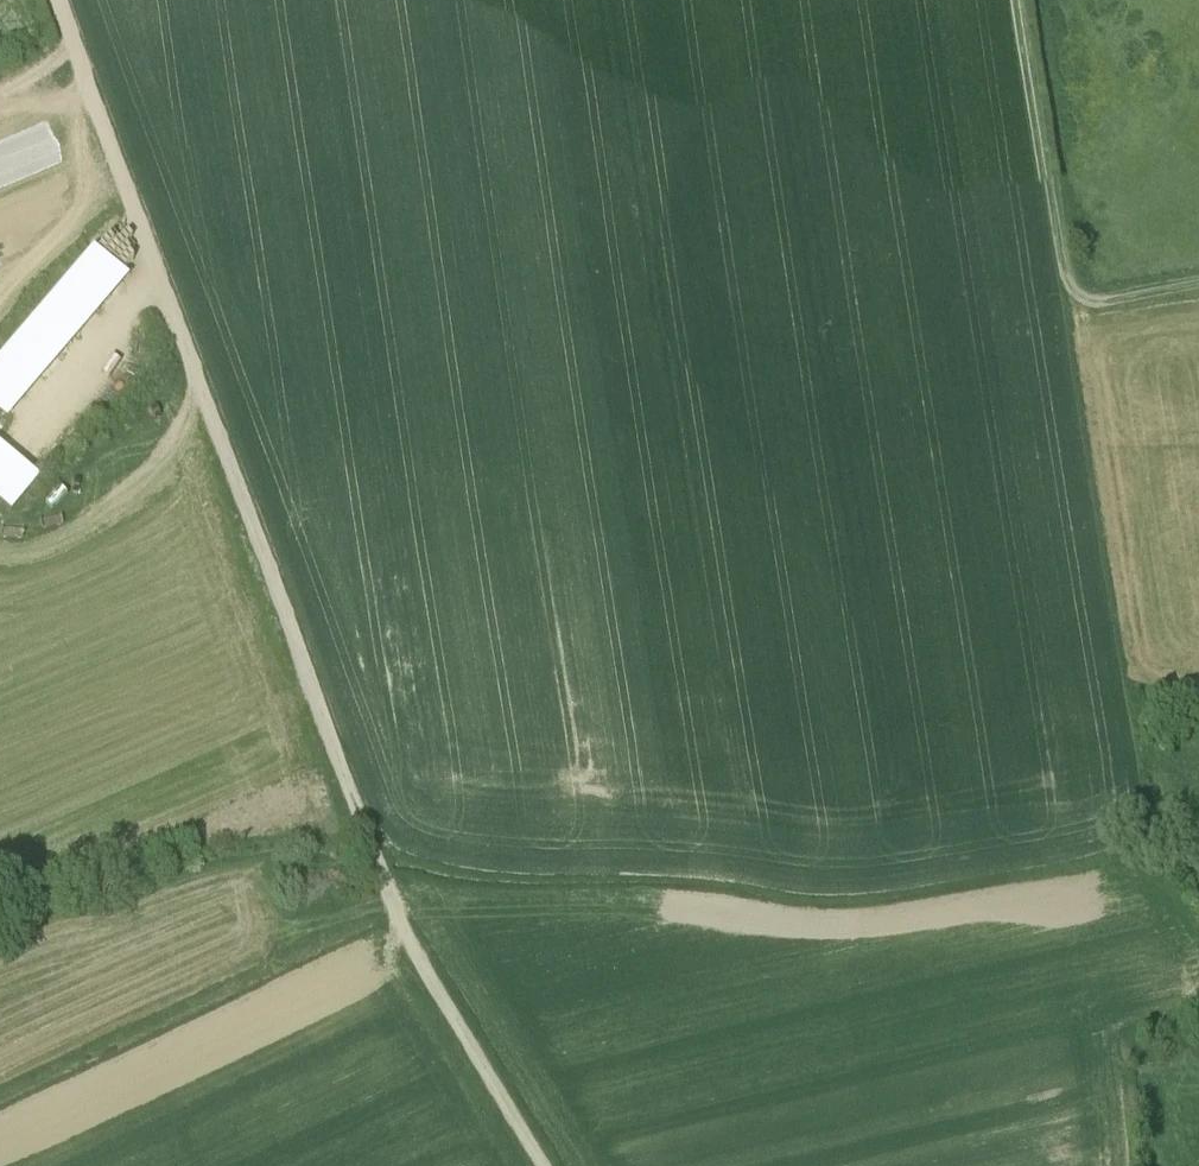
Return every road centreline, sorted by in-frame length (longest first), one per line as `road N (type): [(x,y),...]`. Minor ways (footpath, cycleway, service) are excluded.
road 1 (track): [(47,0),(385,922),(530,1165)]

